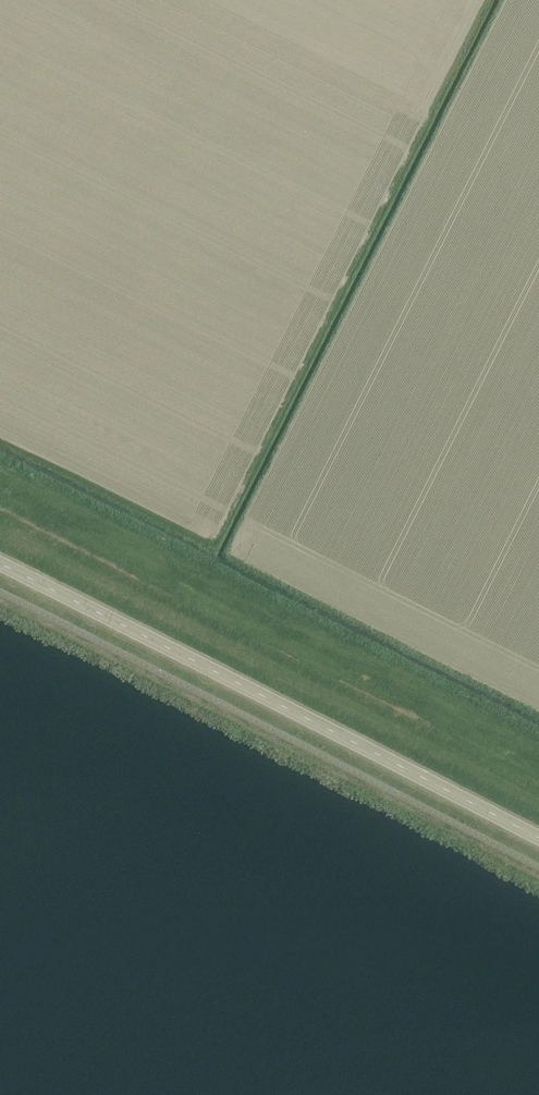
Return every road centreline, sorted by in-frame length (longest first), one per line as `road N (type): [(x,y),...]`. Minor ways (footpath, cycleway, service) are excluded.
road 1 (tertiary): [(538,841),(0,566)]

